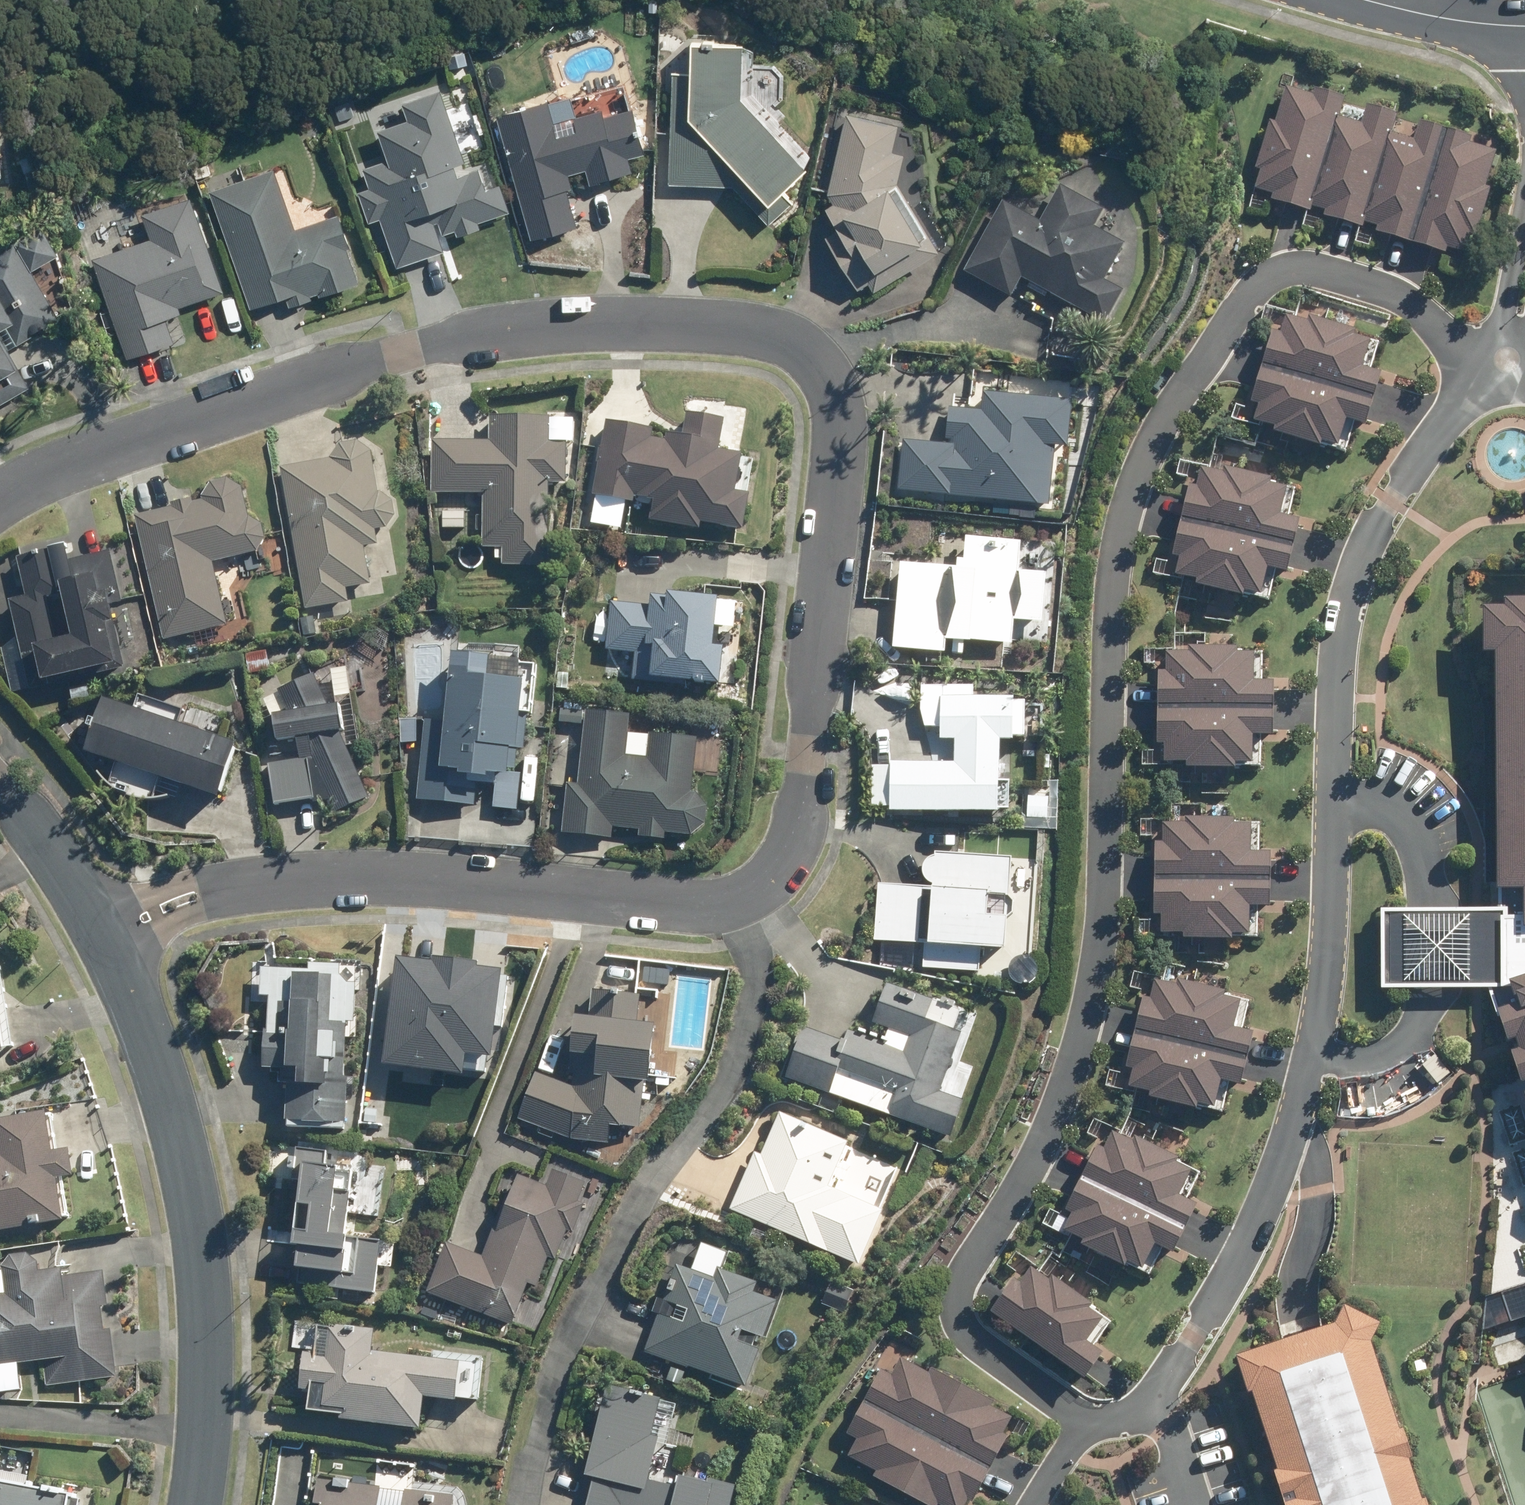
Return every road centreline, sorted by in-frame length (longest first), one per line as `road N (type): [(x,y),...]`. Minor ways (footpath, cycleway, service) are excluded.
road 1 (residential): [(104,935),(204,892),(281,882),(414,878),(712,902),(743,898),(767,881),(797,838),(835,488),(834,414),(814,357),(789,339),(722,324),(572,325),(387,358),(44,476),(0,500)]
road 2 (residential): [(1478,349),(1371,283),(1327,268),(1277,272),(1258,285),(1150,444),(1119,541),(1109,620),(1104,966),(1079,1073),(980,1245),(957,1303),(958,1323),(999,1365),(1097,1430)]
road 3 (tertiary): [(104,935),(141,1020),(183,1160),(208,1291),(207,1432),(195,1504)]
road 4 (residential): [(1336,807),(1335,704),(1349,602),(1393,501),(1481,379)]
road 5 (residential): [(1097,1430),(1128,1408),(1230,1258),(1310,1069)]
road 6 (residential): [(1336,807),(1402,824),(1428,876),(1439,948),(1413,1044),(1384,1066),(1310,1069)]
road 7 (residential): [(1310,1069),(1334,952),(1336,807)]
road 8 (tertiary): [(0,785),(104,935)]
road 9 (tertiary): [(1366,0),(1524,26)]

